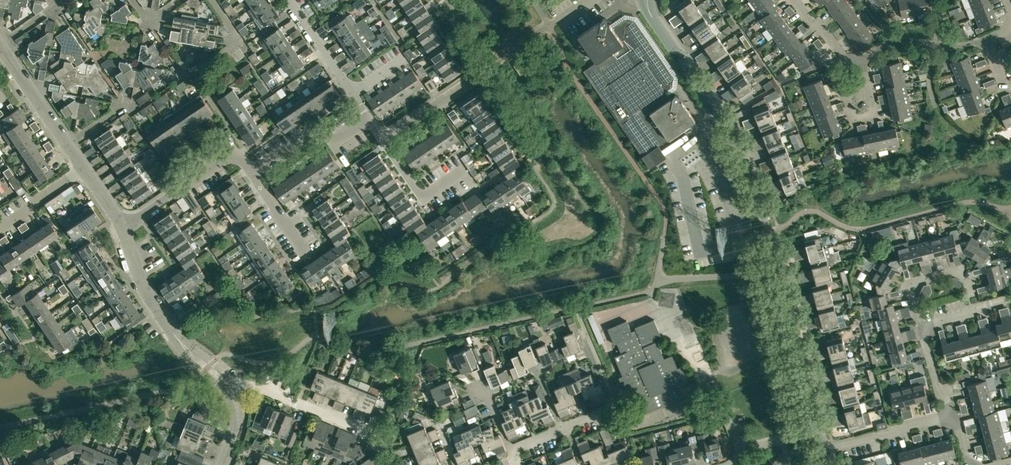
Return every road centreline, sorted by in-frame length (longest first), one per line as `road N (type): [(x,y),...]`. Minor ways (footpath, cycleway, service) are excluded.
road 1 (unclassified): [(819,431),(744,161),(649,12)]
road 2 (residential): [(227,386),(182,344),(145,291),(123,228)]
road 3 (residential): [(390,464),(366,431),(259,384),(227,386)]
road 4 (residential): [(123,228),(226,157),(253,176)]
road 5 (residential): [(565,426),(615,399),(578,312)]
road 6 (residential): [(85,170),(0,47)]
road 7 (residential): [(823,450),(955,415)]
road 8 (residential): [(369,119),(339,138),(309,138),(253,176)]
road 9 (residential): [(835,73),(855,122),(875,117),(863,60)]
road 10 (residential): [(863,60),(892,40),(959,46),(985,38)]
road 11 (residential): [(923,324),(914,290),(921,282),(967,276),(975,310)]
road 12 (residential): [(484,70),(384,140)]

